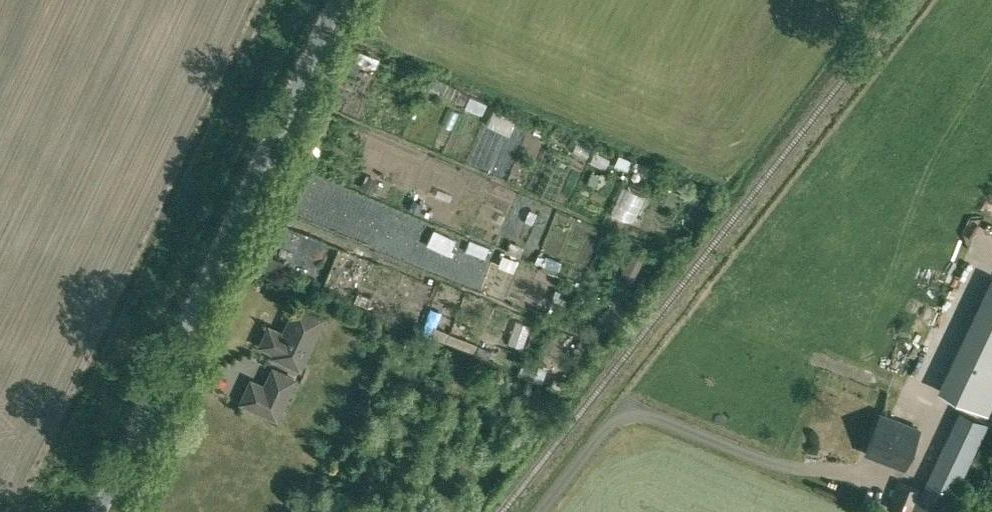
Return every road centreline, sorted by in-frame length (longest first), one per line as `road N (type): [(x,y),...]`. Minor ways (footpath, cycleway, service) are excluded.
road 1 (unclassified): [(97,511),(336,0)]
road 2 (unclassified): [(543,511),(625,409),(786,470)]

